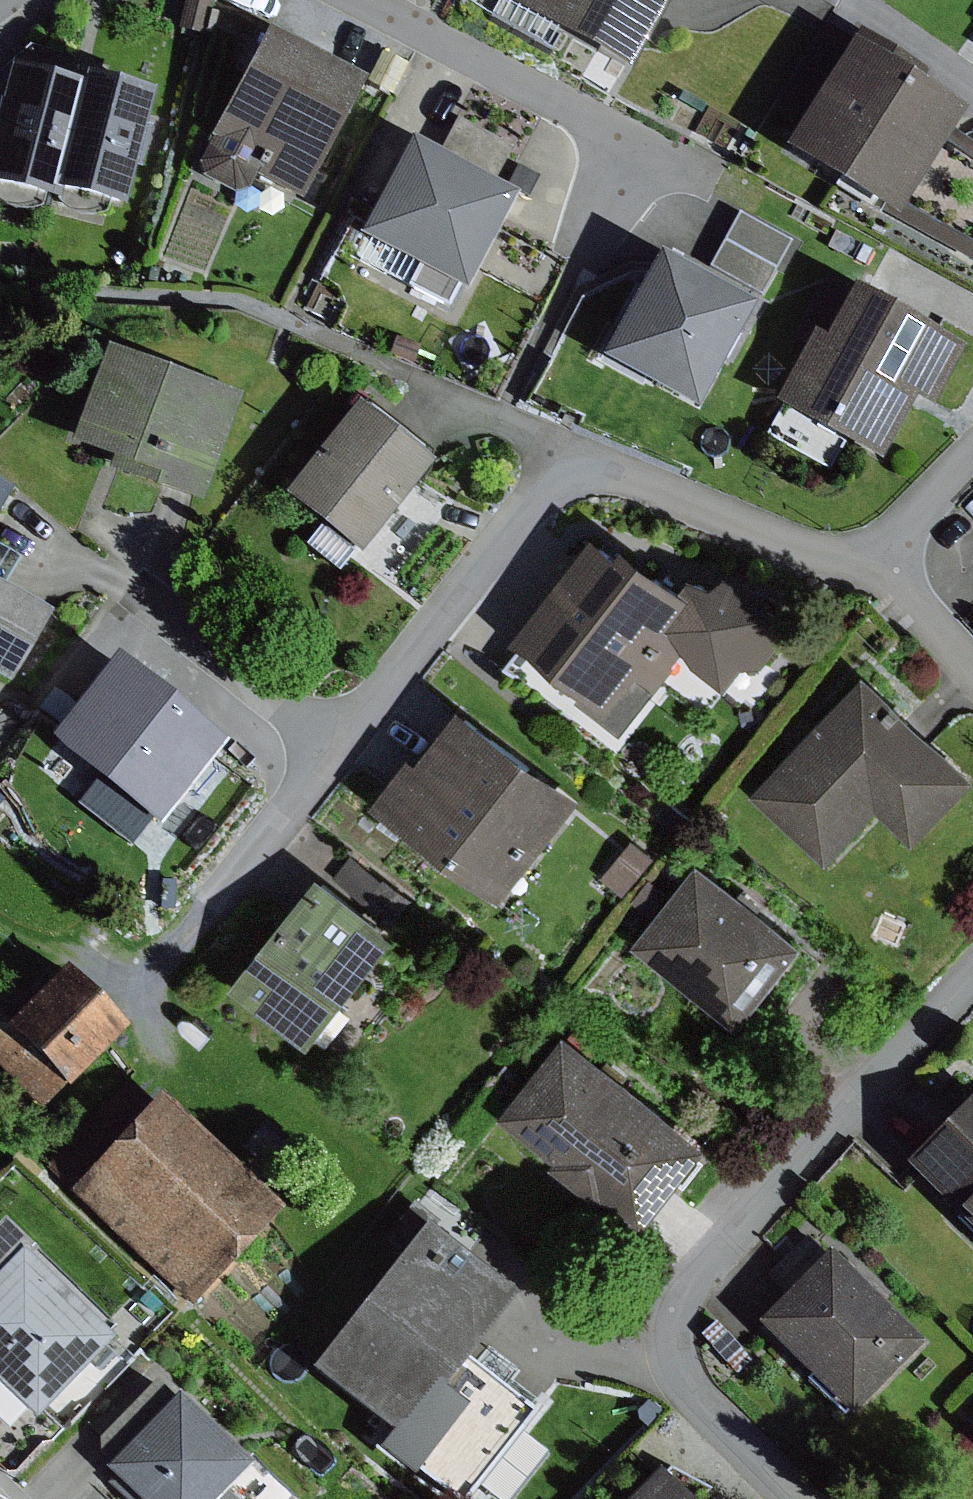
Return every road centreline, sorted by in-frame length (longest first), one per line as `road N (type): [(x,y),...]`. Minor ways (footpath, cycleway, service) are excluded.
road 1 (residential): [(800,1498),(694,1396),(673,1362),(670,1330),(700,1277),(972,983)]
road 2 (residential): [(878,564),(784,536),(413,385)]
road 3 (residential): [(365,0),(673,158)]
road 4 (residential): [(972,98),(815,0)]
road 5 (residential): [(972,679),(878,564)]
road 6 (residential): [(972,456),(878,564)]

